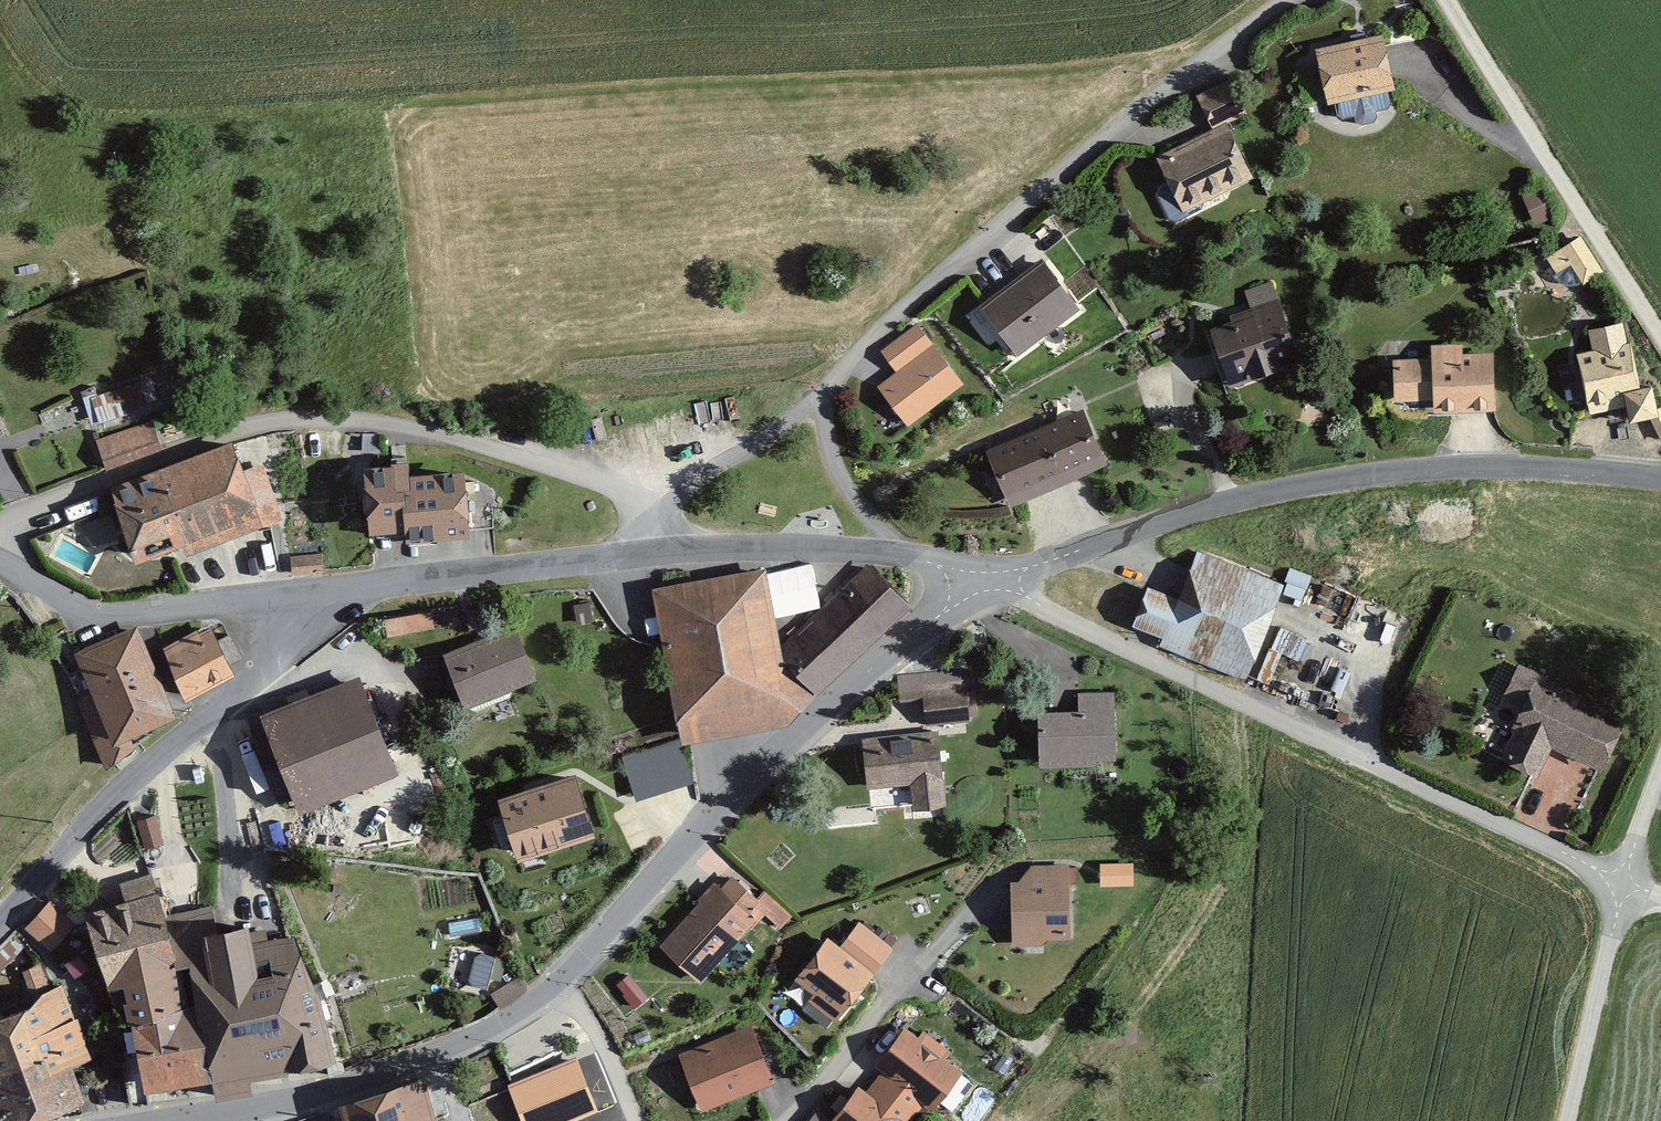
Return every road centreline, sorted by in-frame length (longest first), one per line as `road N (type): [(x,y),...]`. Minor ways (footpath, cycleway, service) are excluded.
road 1 (residential): [(664,524),(583,475),(441,432),(349,420),(261,422),(0,525)]
road 2 (residential): [(998,581),(1623,881)]
road 3 (residential): [(998,581),(1194,511),(1312,484),(1497,468),(1660,482)]
road 4 (residential): [(819,397),(1041,194),(1289,0)]
road 5 (residential): [(554,986),(703,822),(893,649),(998,581)]
road 6 (residential): [(316,601),(248,690),(125,784),(0,922)]
road 7 (residential): [(175,1120),(358,1082),(494,1027),(554,986)]
road 8 (residential): [(787,1120),(926,960),(1012,876)]
road 9 (residential): [(316,601),(107,615),(0,561)]
road 10 (residential): [(638,556),(437,578),(316,601)]
road 11 (residential): [(910,551),(638,556)]
road 12 (residential): [(819,397),(689,485),(664,524)]
road 13 (residential): [(910,551),(863,509),(829,450),(819,397)]
road 14 (residential): [(554,986),(593,1024),(635,1120)]

